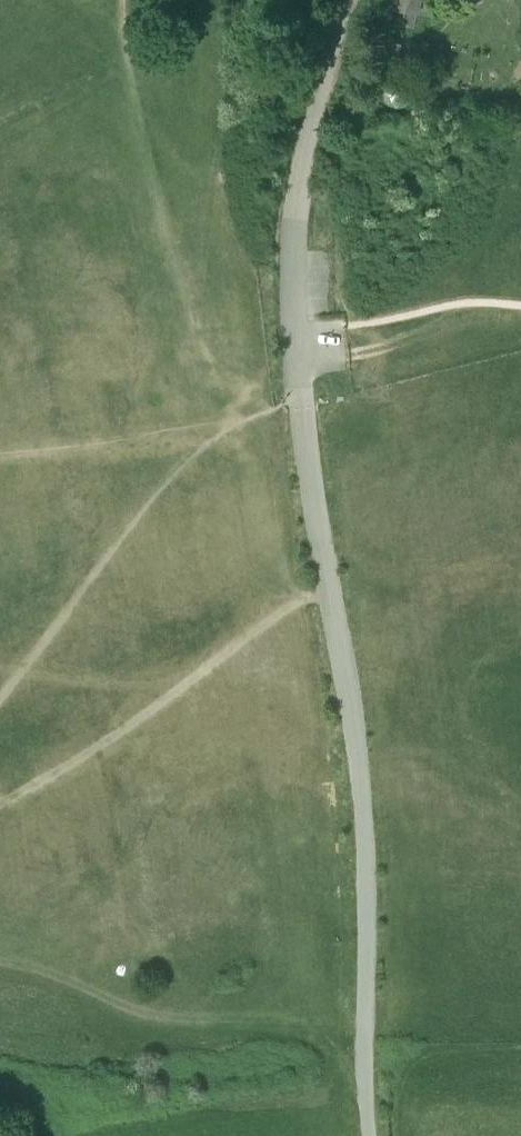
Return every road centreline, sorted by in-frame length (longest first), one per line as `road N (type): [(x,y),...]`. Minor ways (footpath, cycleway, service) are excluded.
road 1 (unclassified): [(370,1135),(369,832),(358,727),(300,397)]
road 2 (track): [(0,926),(520,907)]
road 3 (unclassified): [(350,0),(306,140),(297,202),(290,294),(300,397)]

